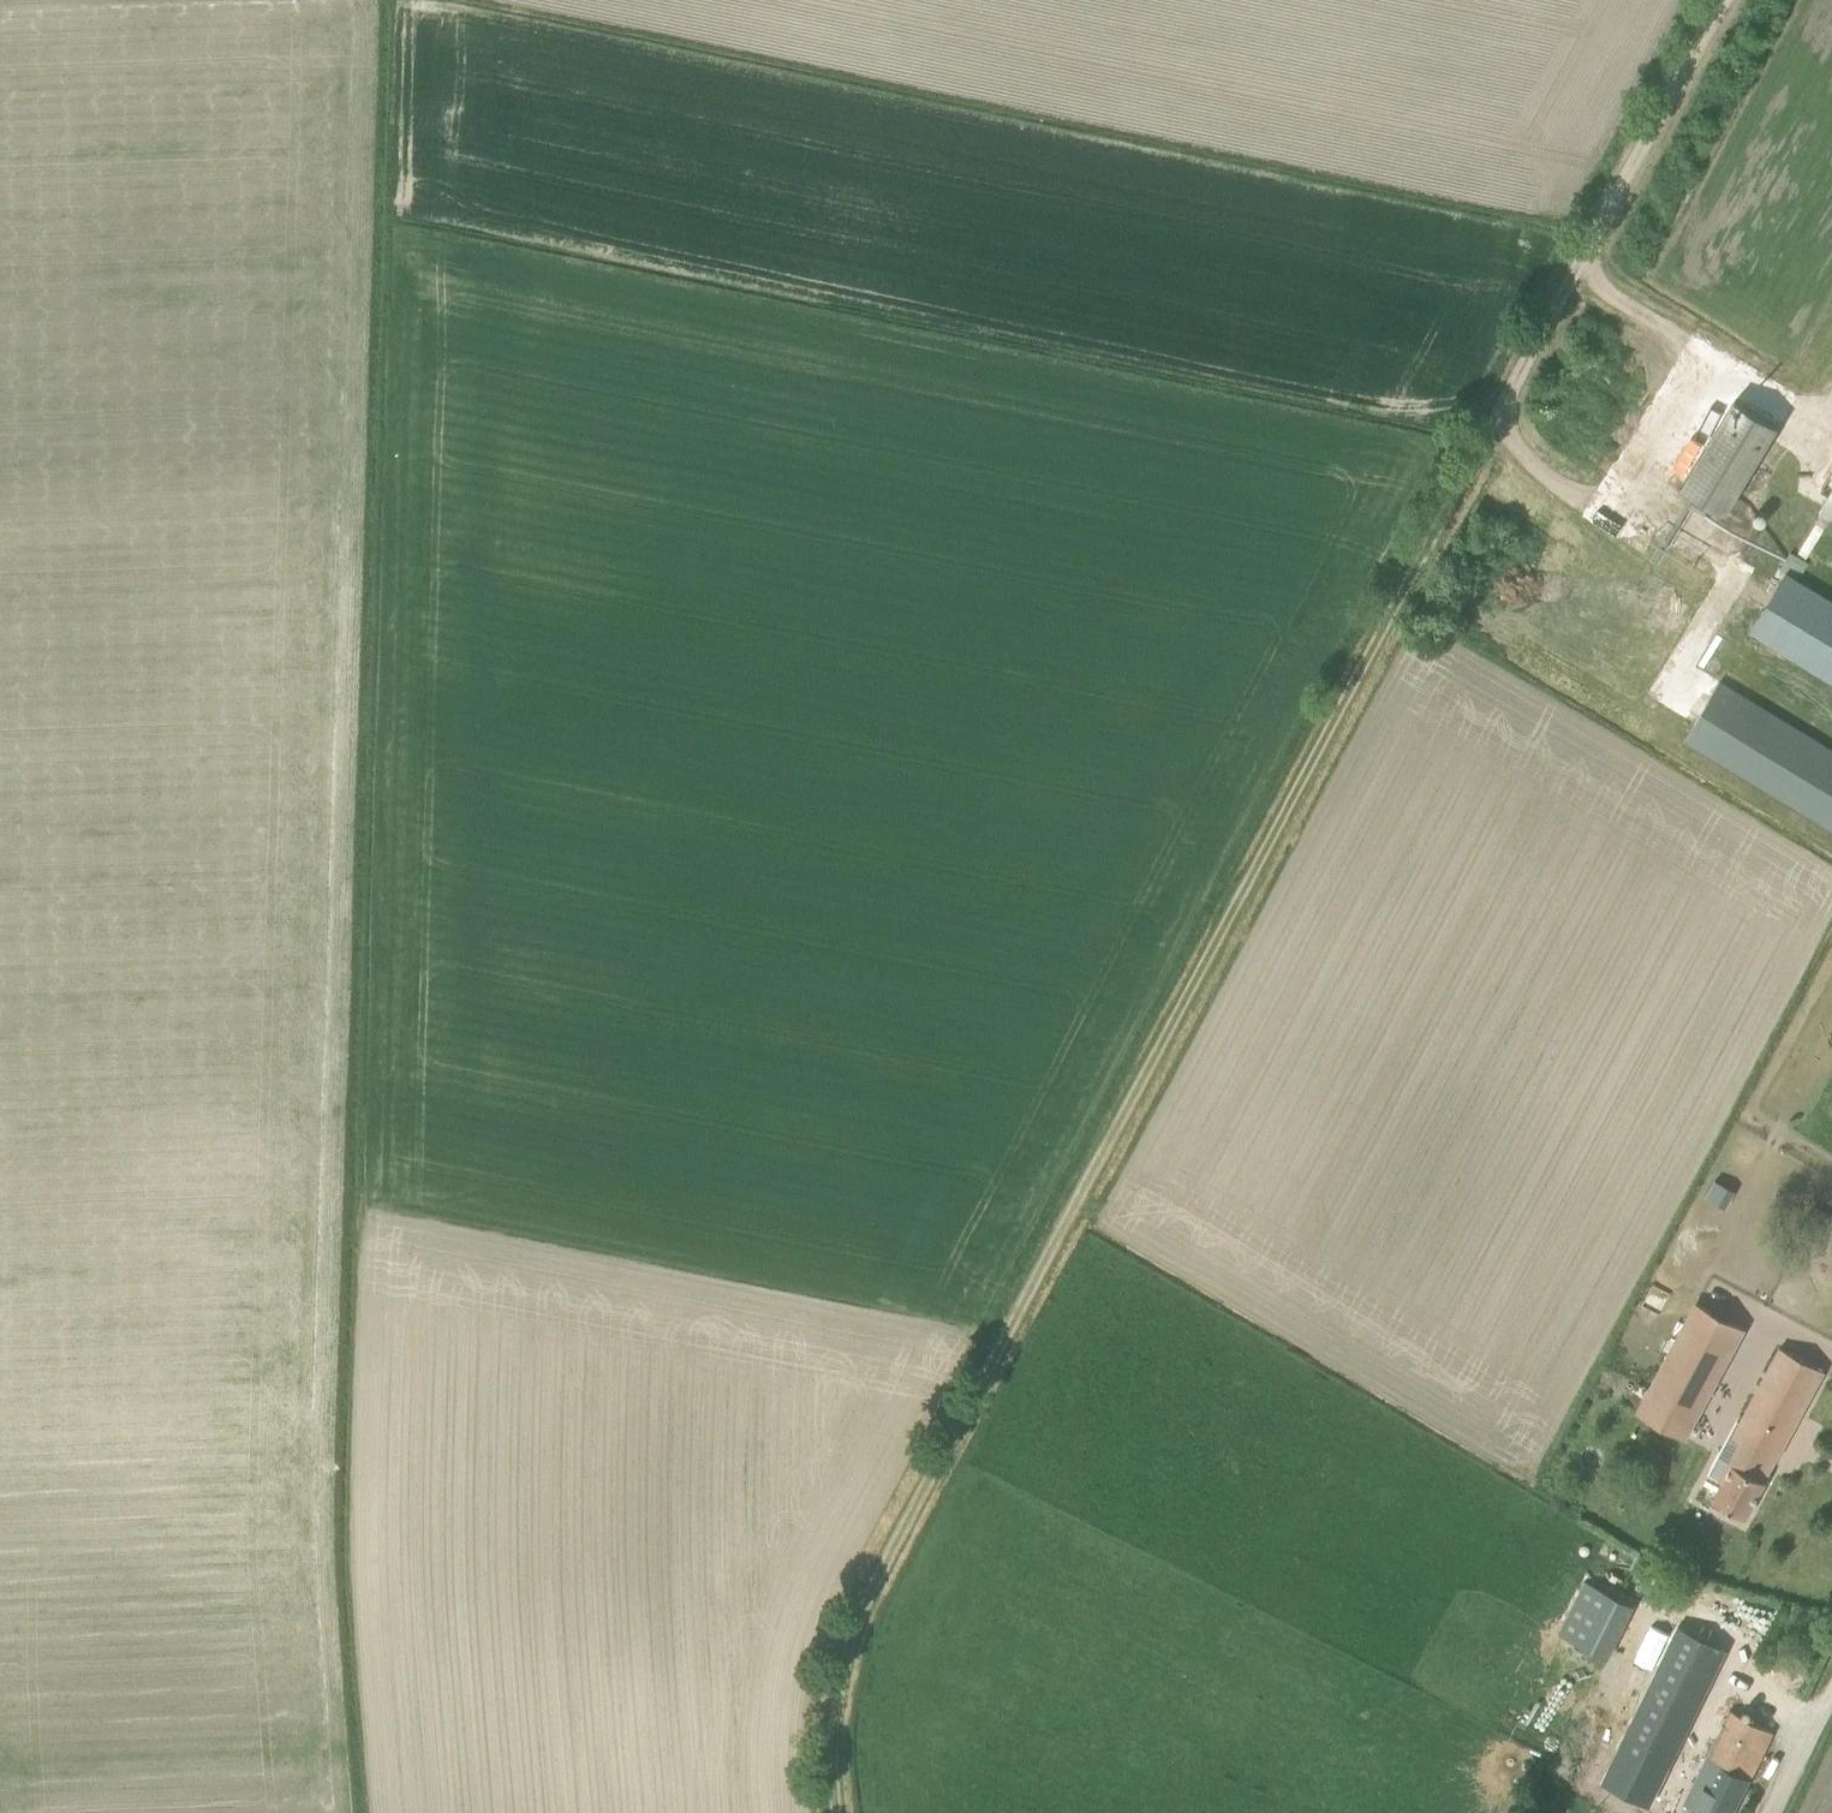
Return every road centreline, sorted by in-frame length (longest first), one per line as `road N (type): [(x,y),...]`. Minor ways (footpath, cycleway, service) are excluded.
road 1 (track): [(845,1812),(837,1740),(847,1666),(900,1542),(1270,836),(1724,0)]
road 2 (unclassified): [(1772,1812),(1831,1689)]

